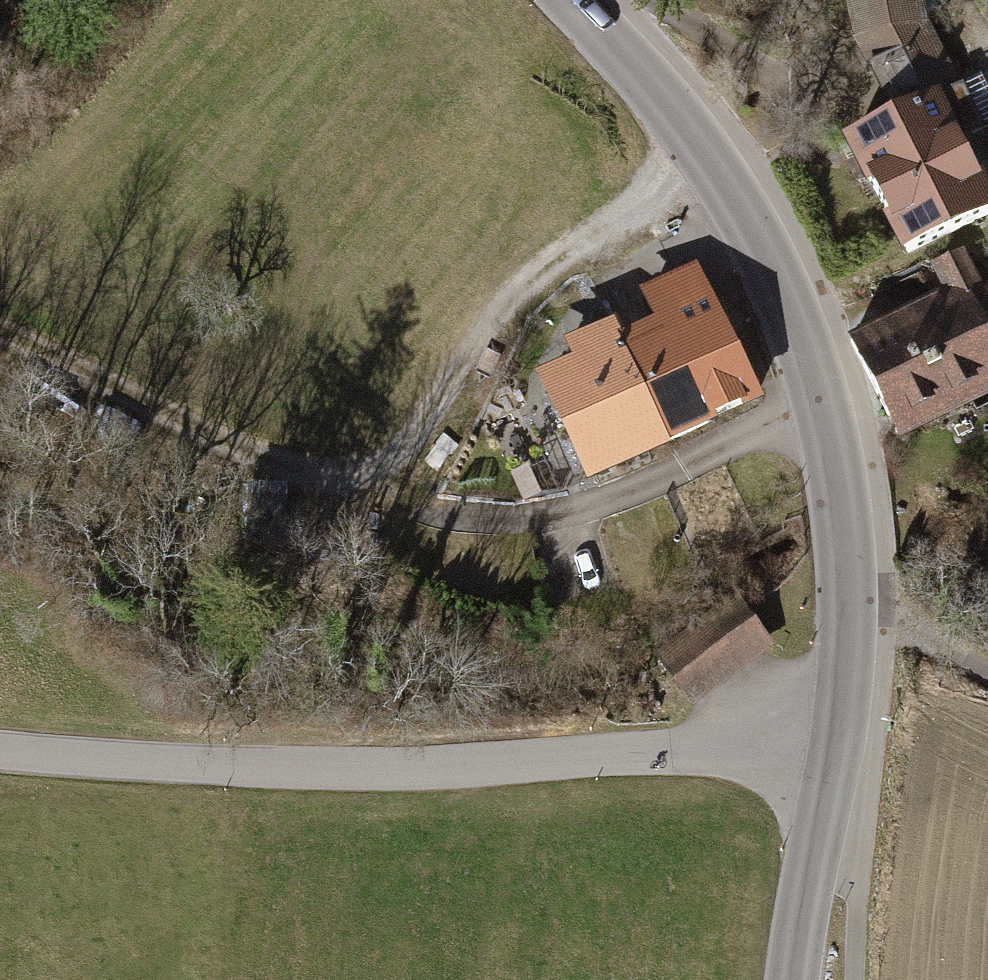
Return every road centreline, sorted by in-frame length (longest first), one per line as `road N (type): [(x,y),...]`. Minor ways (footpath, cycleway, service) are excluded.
road 1 (tertiary): [(569,0),(709,163),(795,318),(822,414),(840,526),(846,618),(834,765)]
road 2 (tertiary): [(0,755),(416,768),(722,754),(834,765)]
road 3 (track): [(822,414),(774,426),(643,487),(526,521),(417,508),(356,479)]
road 4 (track): [(709,163),(559,257),(502,312),(407,451),(356,479)]
road 5 (track): [(356,479),(326,482),(185,429),(0,339)]
road 6 (tertiary): [(834,765),(792,979)]

